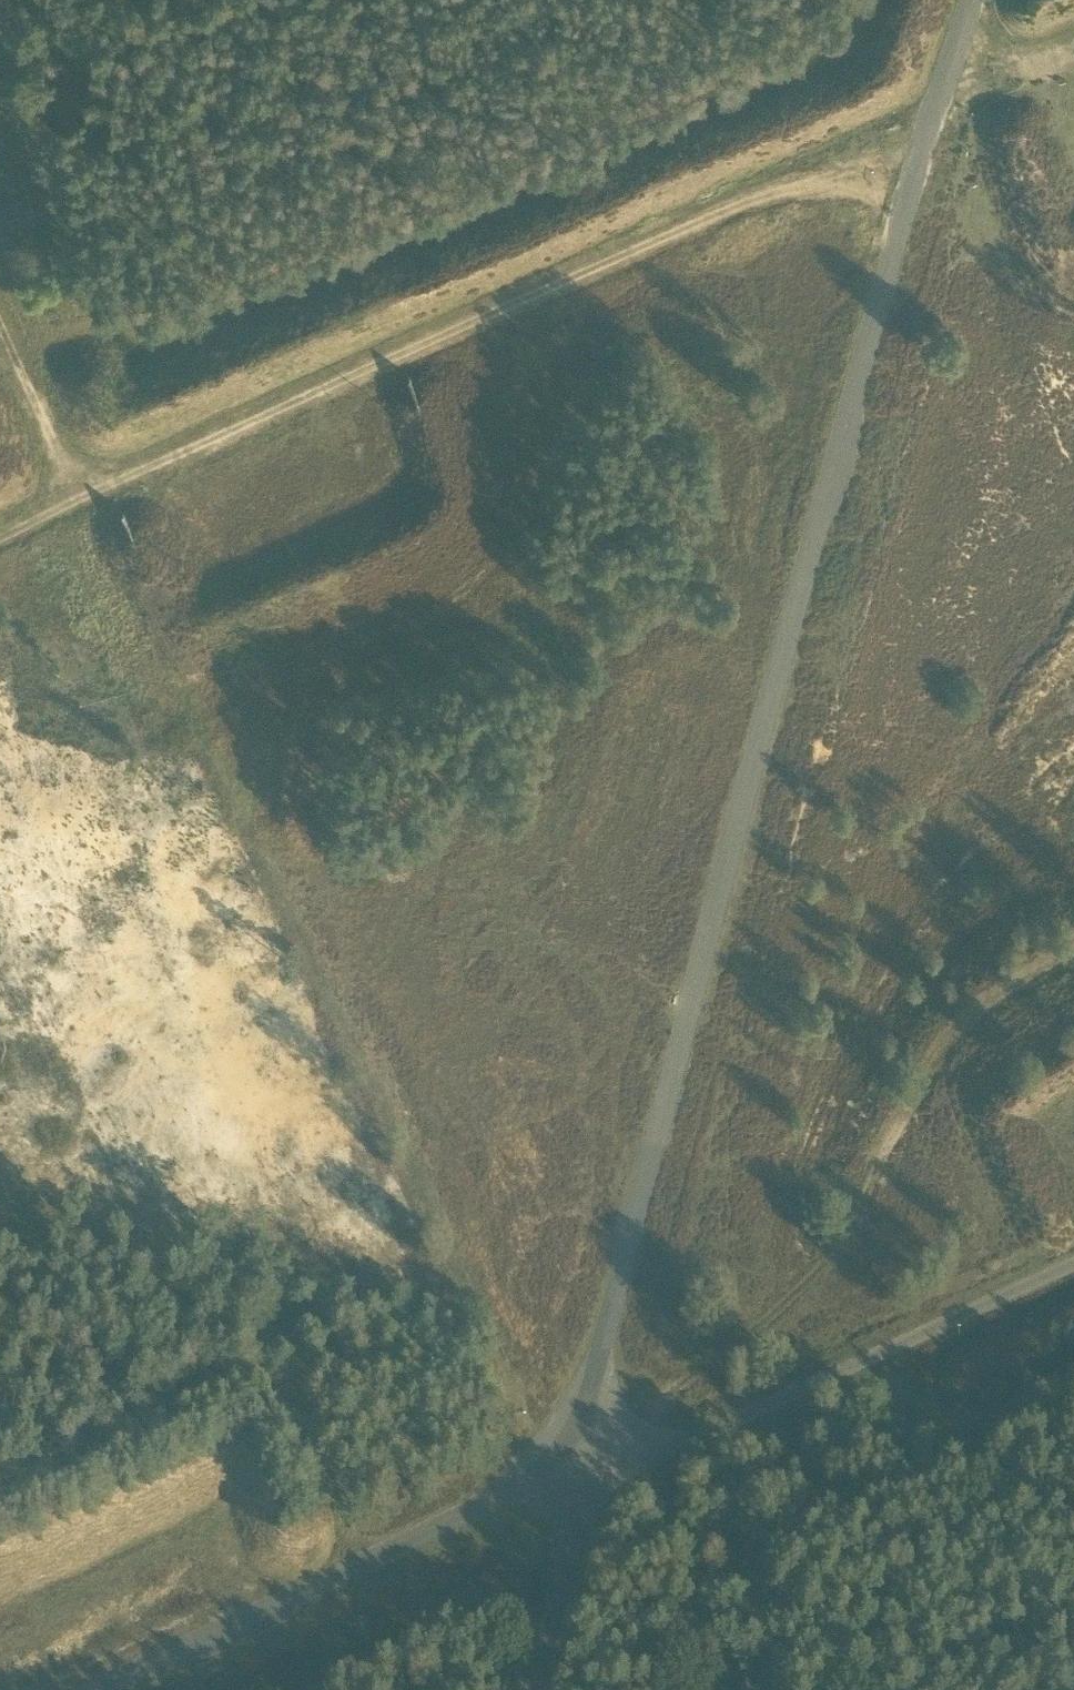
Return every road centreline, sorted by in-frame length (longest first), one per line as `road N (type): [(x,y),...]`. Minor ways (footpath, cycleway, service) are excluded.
road 1 (track): [(976,0),(914,172),(600,1358),(580,1472)]
road 2 (track): [(0,536),(709,226),(914,172)]
road 3 (track): [(580,1472),(666,1451),(1073,1268)]
road 4 (track): [(580,1472),(511,1494),(93,1689)]
road 5 (track): [(855,1368),(957,1467),(1073,1522)]
road 6 (track): [(580,1472),(570,1564),(541,1689)]
road 7 (track): [(0,336),(80,499)]
road 8 (track): [(950,72),(1001,74),(1073,51)]

